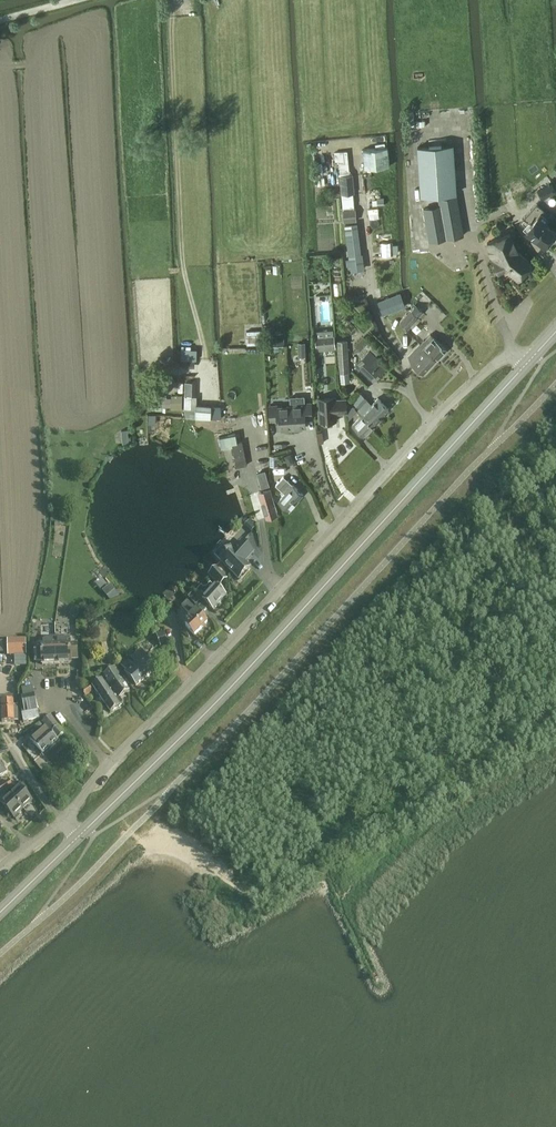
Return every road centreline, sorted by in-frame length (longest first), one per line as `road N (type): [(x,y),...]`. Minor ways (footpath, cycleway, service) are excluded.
road 1 (residential): [(61,821),(475,382),(504,359),(533,358)]
road 2 (tertiary): [(85,832),(261,655),(533,358)]

